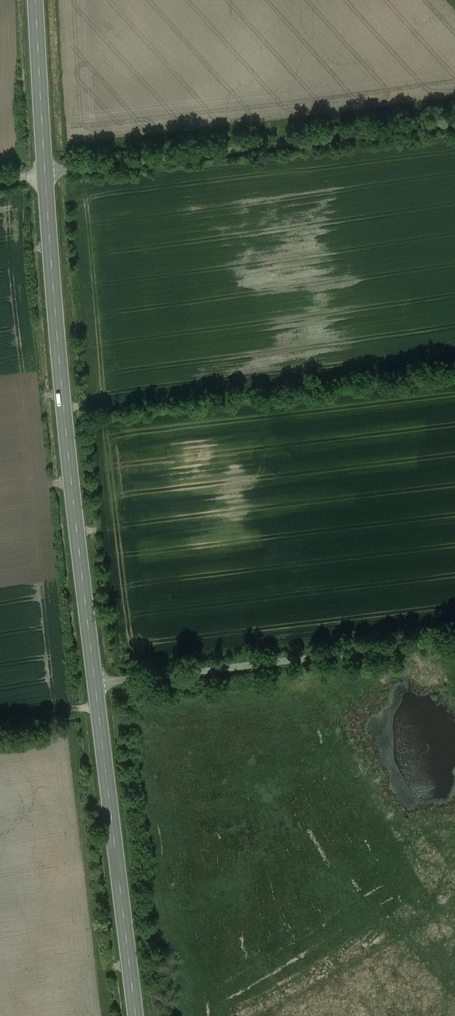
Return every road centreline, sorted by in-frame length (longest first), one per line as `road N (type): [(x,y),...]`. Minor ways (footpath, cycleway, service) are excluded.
road 1 (secondary): [(95,683),(45,173)]
road 2 (unclassified): [(45,173),(454,122)]
road 3 (unclassified): [(95,683),(454,640)]
road 4 (secondary): [(135,1015),(95,683)]
road 5 (secondary): [(45,173),(34,0)]

